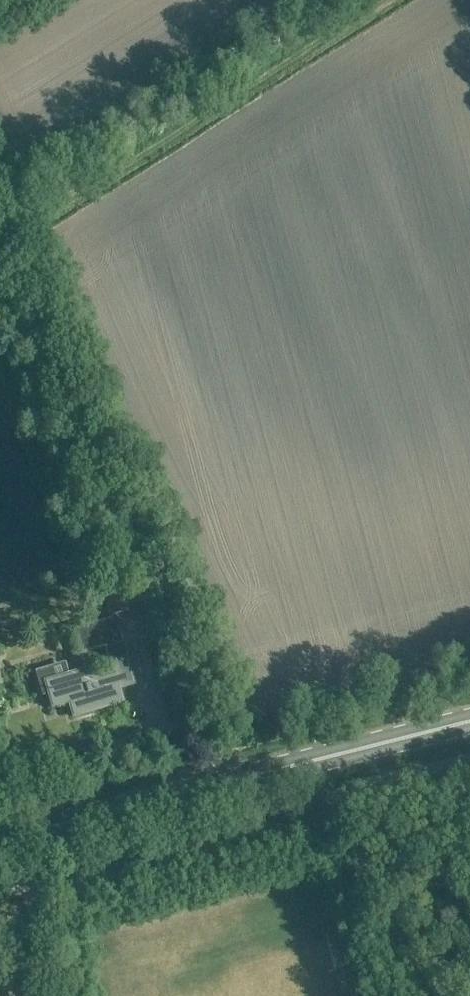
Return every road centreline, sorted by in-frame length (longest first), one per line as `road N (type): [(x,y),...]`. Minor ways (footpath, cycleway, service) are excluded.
road 1 (secondary): [(469,722),(0,840)]

